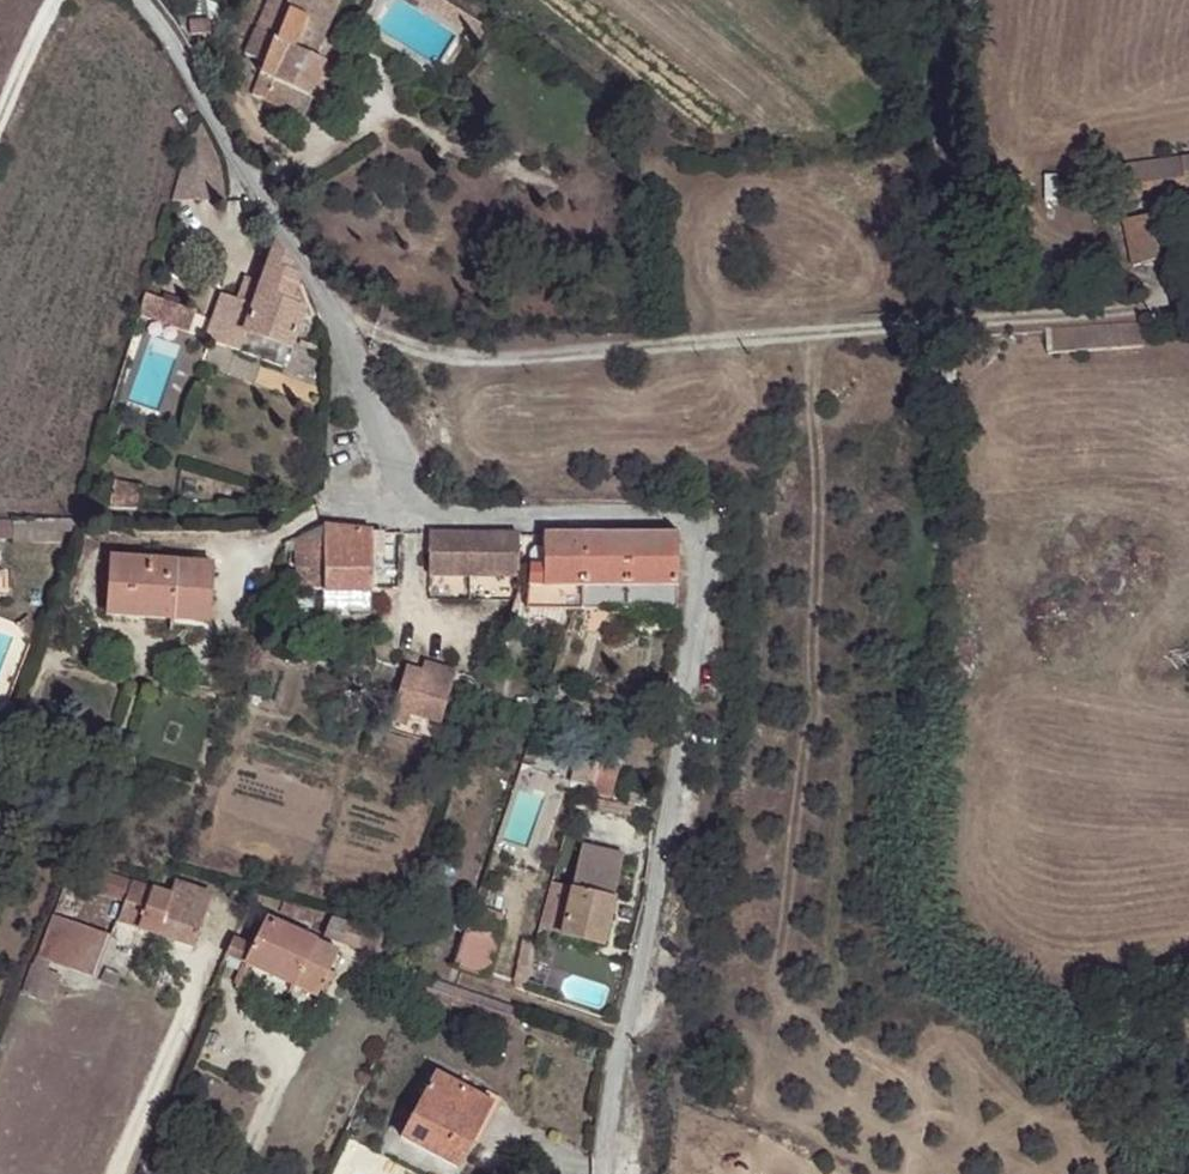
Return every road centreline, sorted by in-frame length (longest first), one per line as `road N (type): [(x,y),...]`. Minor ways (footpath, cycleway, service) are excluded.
road 1 (residential): [(142,0),(324,306),(388,499),(416,514),(690,514),(700,521),(654,903)]
road 2 (track): [(324,306),(381,337),(481,356),(1157,306),(1188,311)]
road 3 (track): [(59,0),(0,119)]

